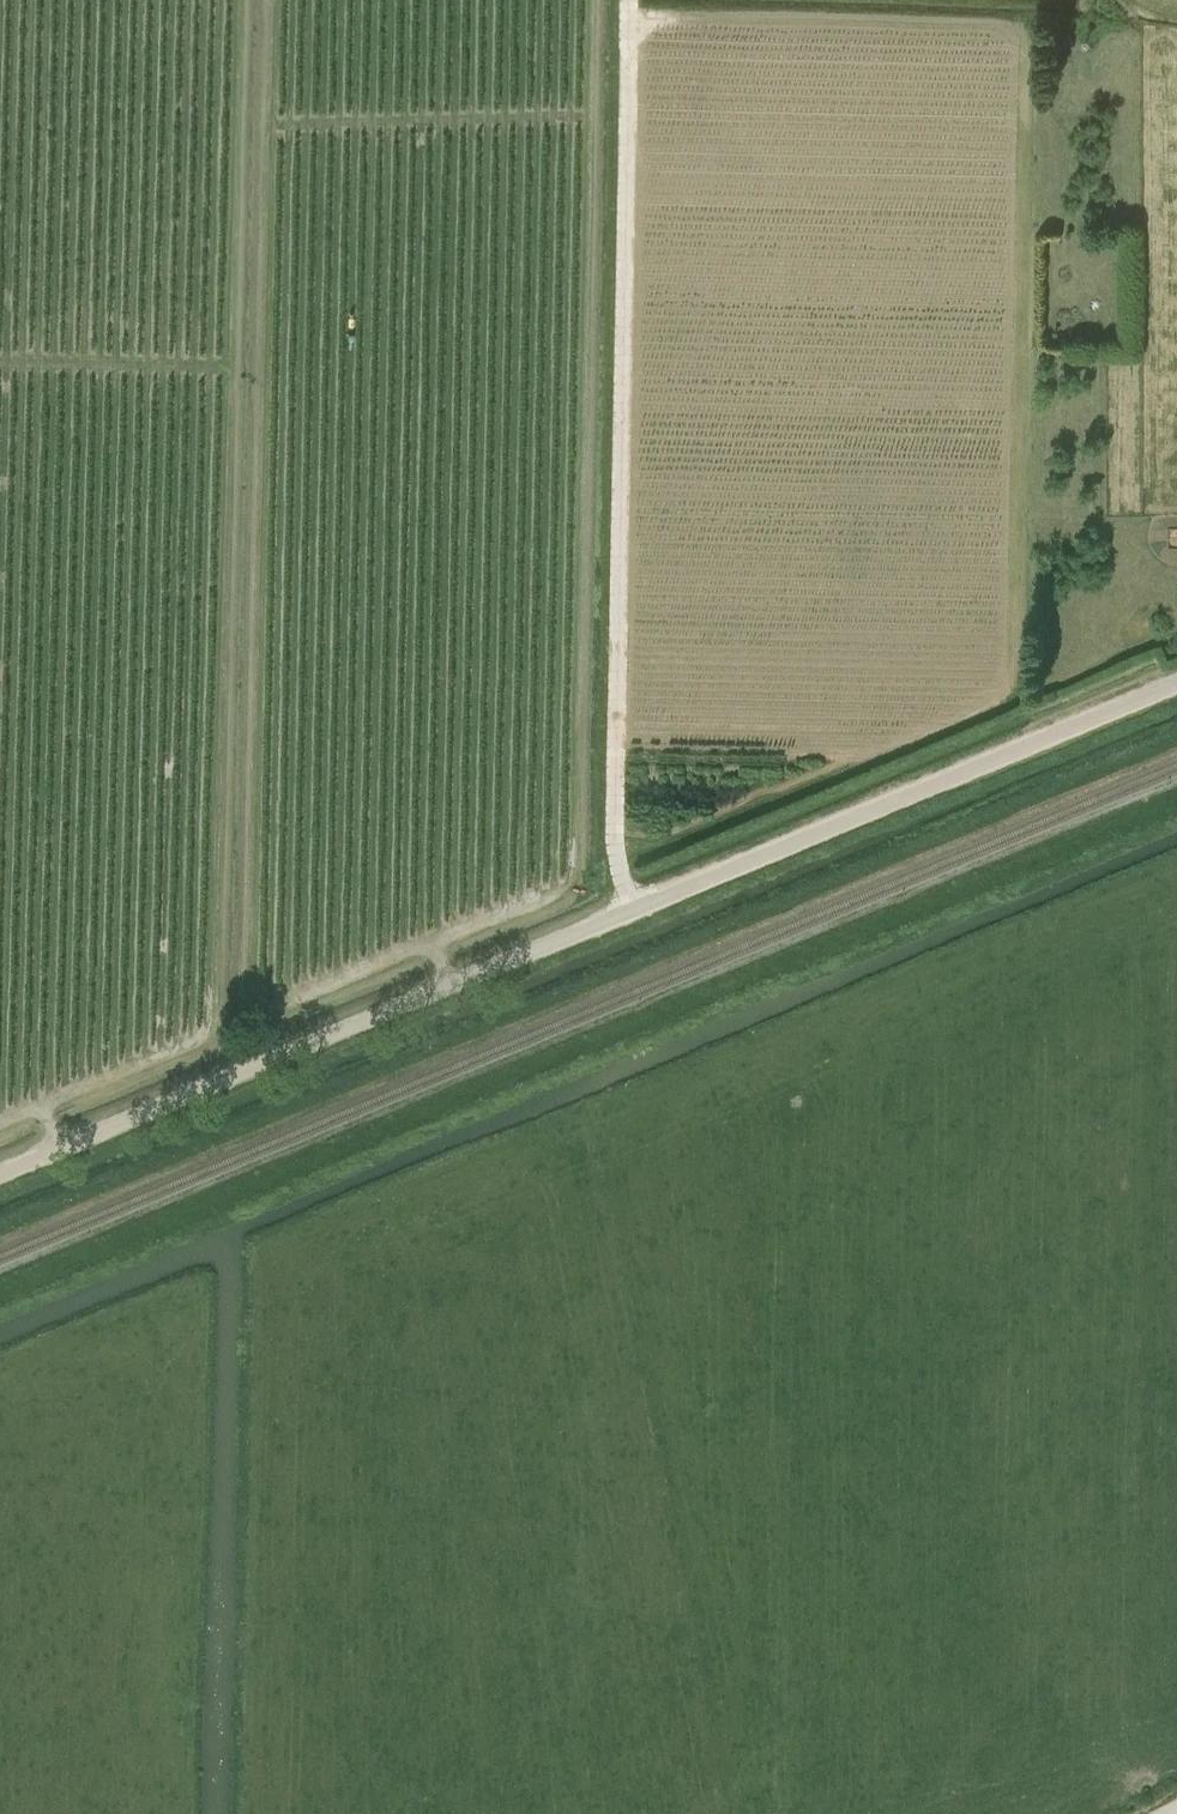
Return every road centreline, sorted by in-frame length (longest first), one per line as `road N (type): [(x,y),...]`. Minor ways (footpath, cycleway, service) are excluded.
road 1 (unclassified): [(1176,684),(0,1166)]

